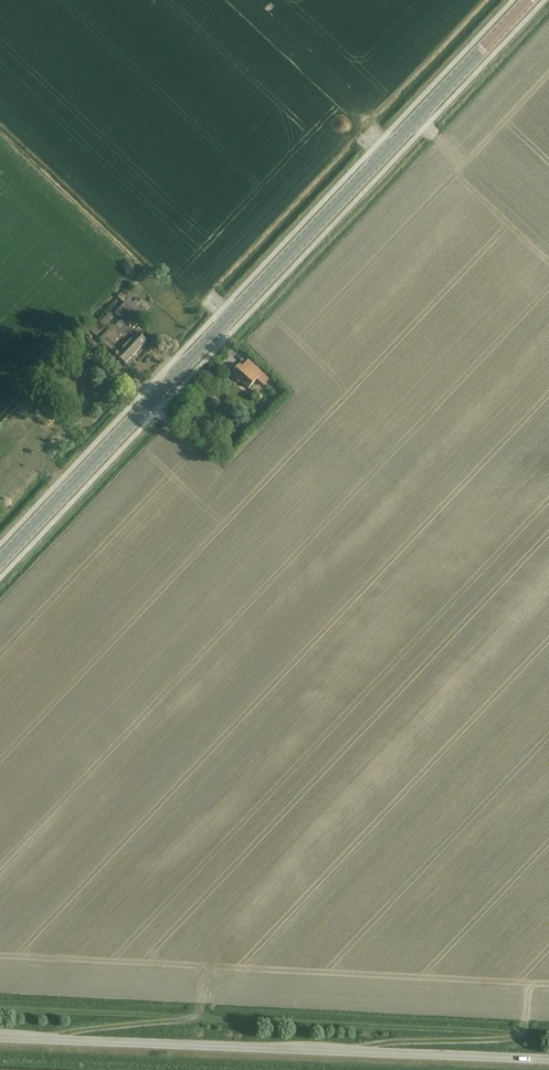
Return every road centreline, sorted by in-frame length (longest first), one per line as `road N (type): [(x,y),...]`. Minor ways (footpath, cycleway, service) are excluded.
road 1 (secondary): [(0,562),(528,0)]
road 2 (track): [(0,1009),(548,1035)]
road 3 (unclassified): [(548,1061),(0,1037)]
road 4 (track): [(349,1052),(382,1042),(512,1038),(521,1024)]
road 5 (track): [(36,1039),(186,1019),(196,1008)]

